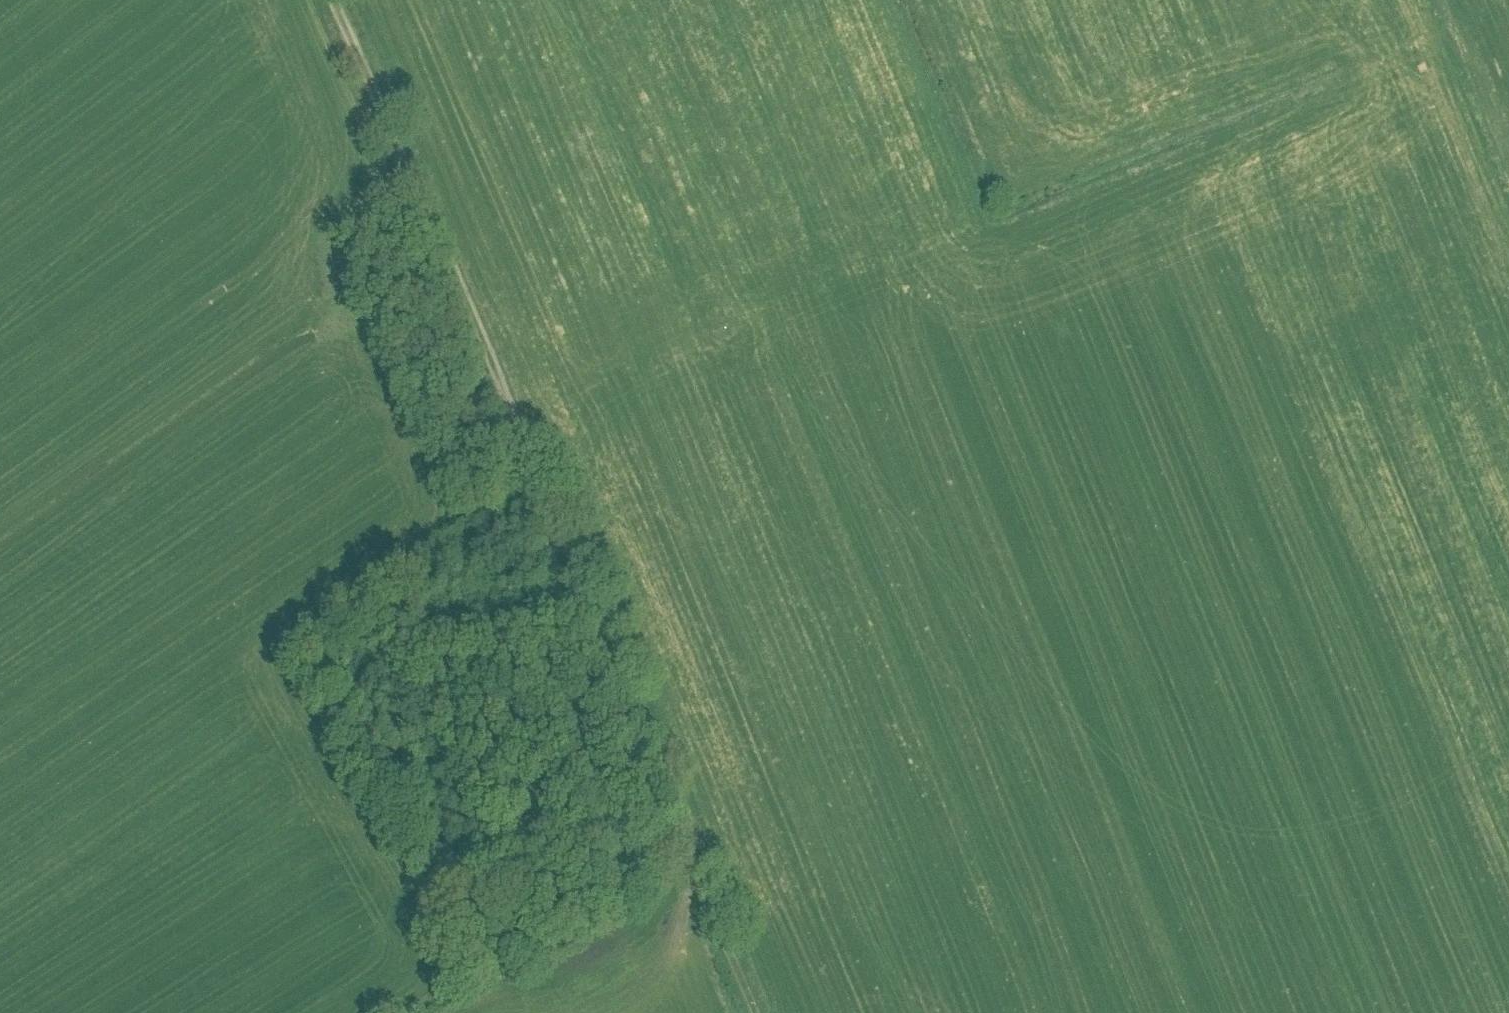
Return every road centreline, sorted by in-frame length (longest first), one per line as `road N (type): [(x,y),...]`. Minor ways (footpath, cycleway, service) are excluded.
road 1 (track): [(755,1012),(331,0)]
road 2 (track): [(1447,0),(1508,143)]

